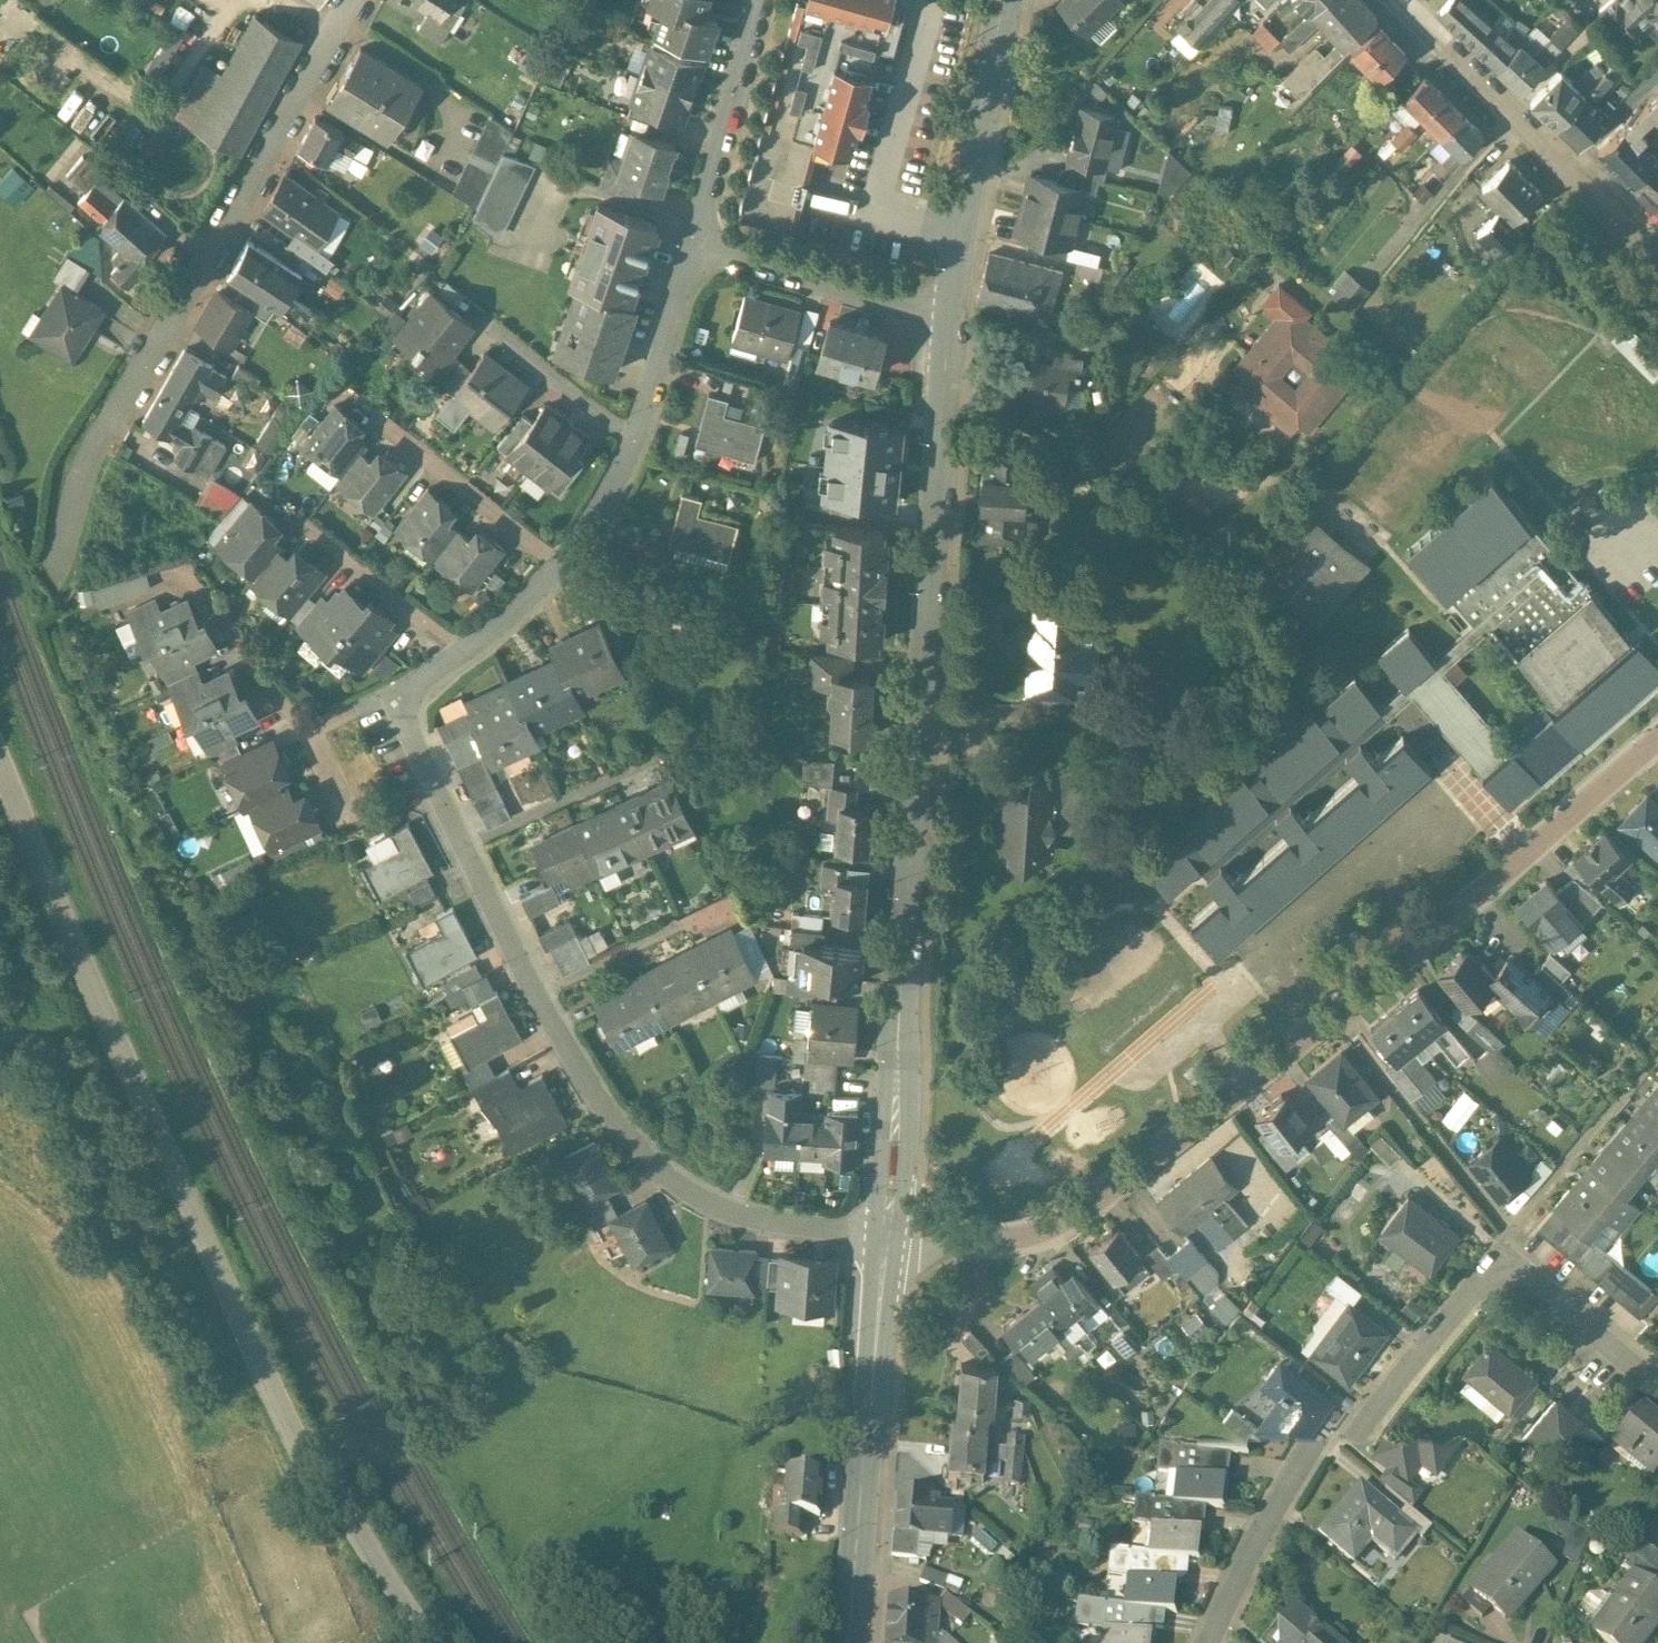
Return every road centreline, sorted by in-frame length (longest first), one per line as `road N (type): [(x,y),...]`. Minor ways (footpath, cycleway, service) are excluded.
road 1 (residential): [(690,235),(638,426),(557,562),(411,685),(417,718),(603,1088),(658,1150),(732,1197),(885,1219)]
road 2 (residential): [(425,1642),(326,1473),(164,1133),(0,737)]
road 3 (residential): [(885,1219),(1023,1215),(1112,1172),(1538,820),(1657,707)]
road 4 (primary): [(885,1219),(951,302)]
road 5 (residential): [(346,0),(86,452),(51,570)]
road 6 (residential): [(1223,1642),(1265,1551),(1376,1379),(1470,1255),(1509,1252)]
road 7 (primary): [(850,1642),(885,1219)]
road 8 (residential): [(1410,0),(1657,242)]
road 9 (primary): [(951,302),(1001,0)]
road 10 (residential): [(690,235),(951,302)]
road 11 (residential): [(755,0),(690,235)]
road 12 (residential): [(1509,1252),(1657,1378)]

